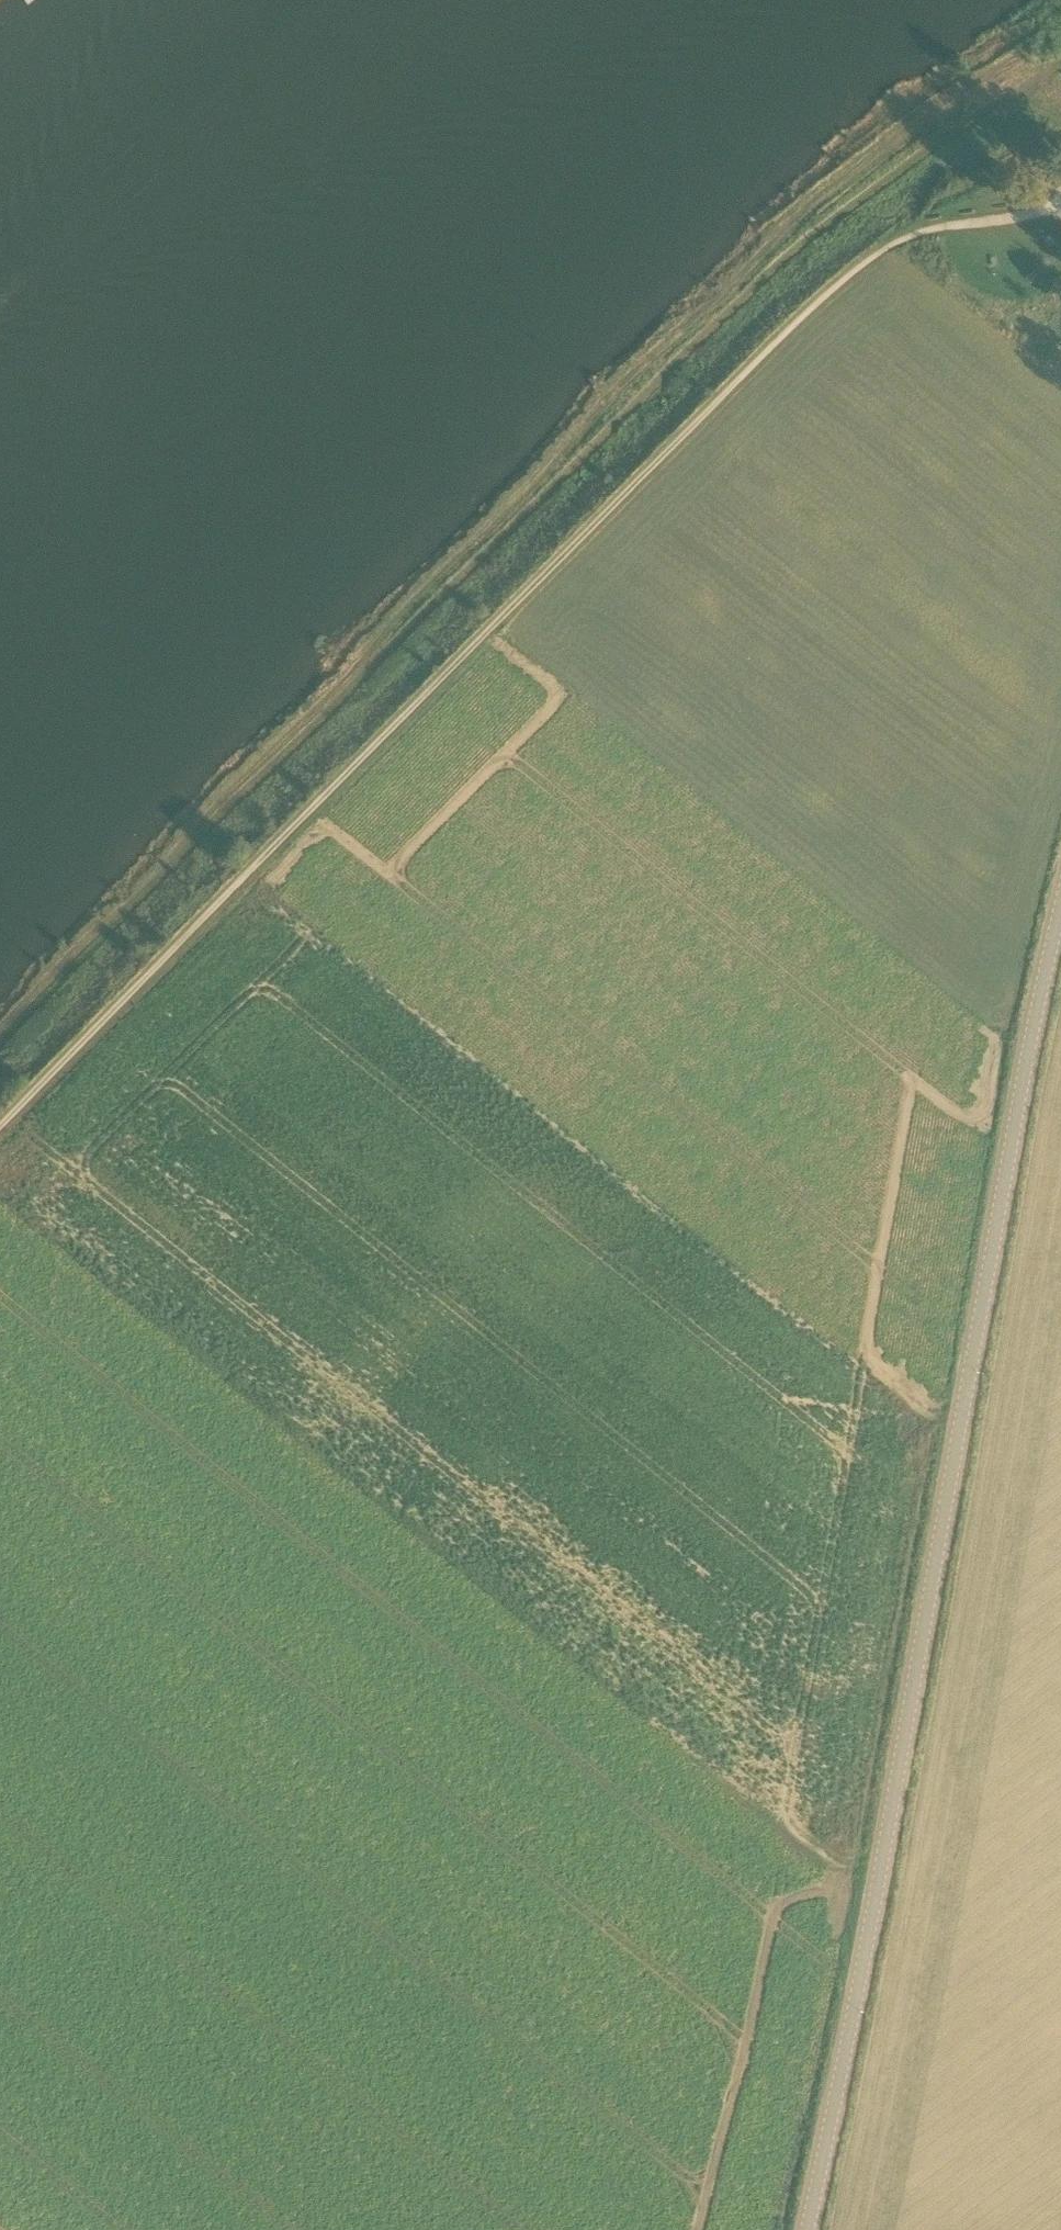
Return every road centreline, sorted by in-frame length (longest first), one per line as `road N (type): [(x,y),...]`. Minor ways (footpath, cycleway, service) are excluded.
road 1 (tertiary): [(803,2229),(1060,923)]

